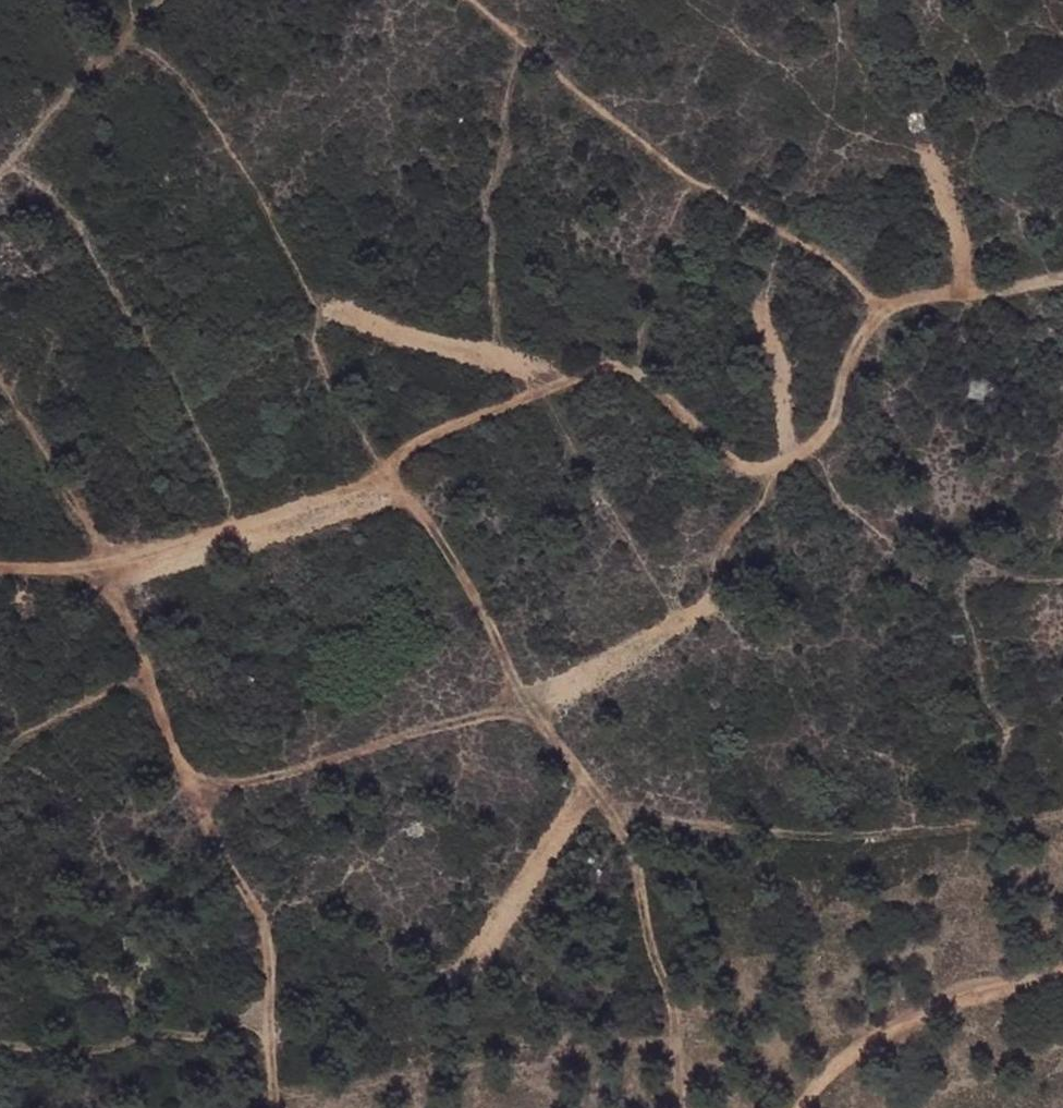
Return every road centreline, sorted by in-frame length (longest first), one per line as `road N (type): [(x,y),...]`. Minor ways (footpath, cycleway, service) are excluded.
road 1 (track): [(1062,274),(884,304),(858,336),(825,429),(790,455),(750,463),(708,442),(638,376),(610,366),(574,373),(399,451),(382,478),(224,529),(107,560),(0,563)]
road 2 (track): [(382,478),(420,516),(475,598),(524,711),(553,738),(629,846),(647,947),(678,1019),(682,1107)]
road 3 (track): [(107,560),(214,843),(260,925),(273,1107)]
road 4 (track): [(884,304),(684,171),(470,0)]
road 5 (track): [(524,711),(490,709),(194,793)]
road 6 (track): [(802,1107),(826,1078),(897,1023),(1062,968)]
road 7 (track): [(0,1047),(65,1053),(151,1034),(266,1035)]
road 8 (track): [(161,0),(0,169)]
road 9 (track): [(0,751),(78,704),(149,678)]

